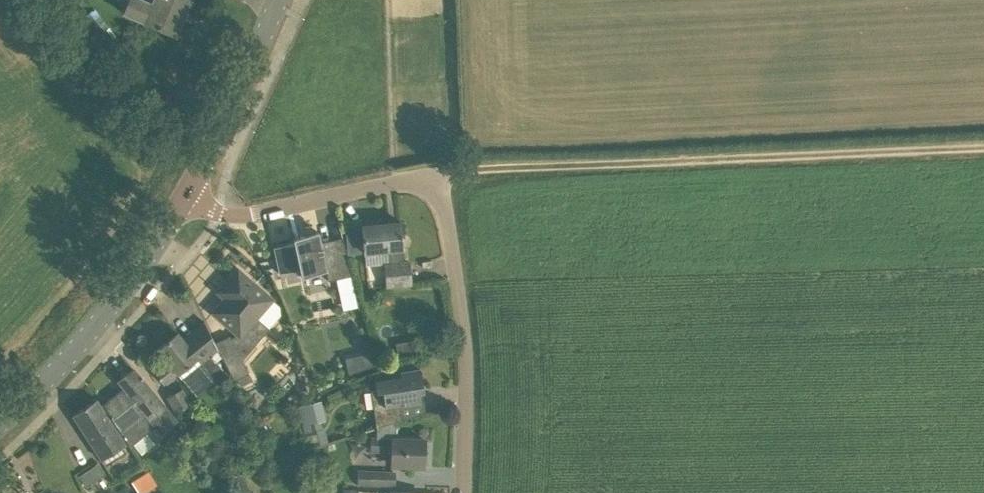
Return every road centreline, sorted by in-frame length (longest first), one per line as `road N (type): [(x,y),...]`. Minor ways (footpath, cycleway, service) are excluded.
road 1 (residential): [(462,492),(466,348),(454,262),(429,177),(246,215),(218,213)]
road 2 (track): [(429,177),(744,158)]
road 3 (tertiary): [(186,196),(152,258),(51,381),(0,428)]
road 4 (track): [(983,148),(744,158)]
road 5 (tertiary): [(280,0),(186,196)]

